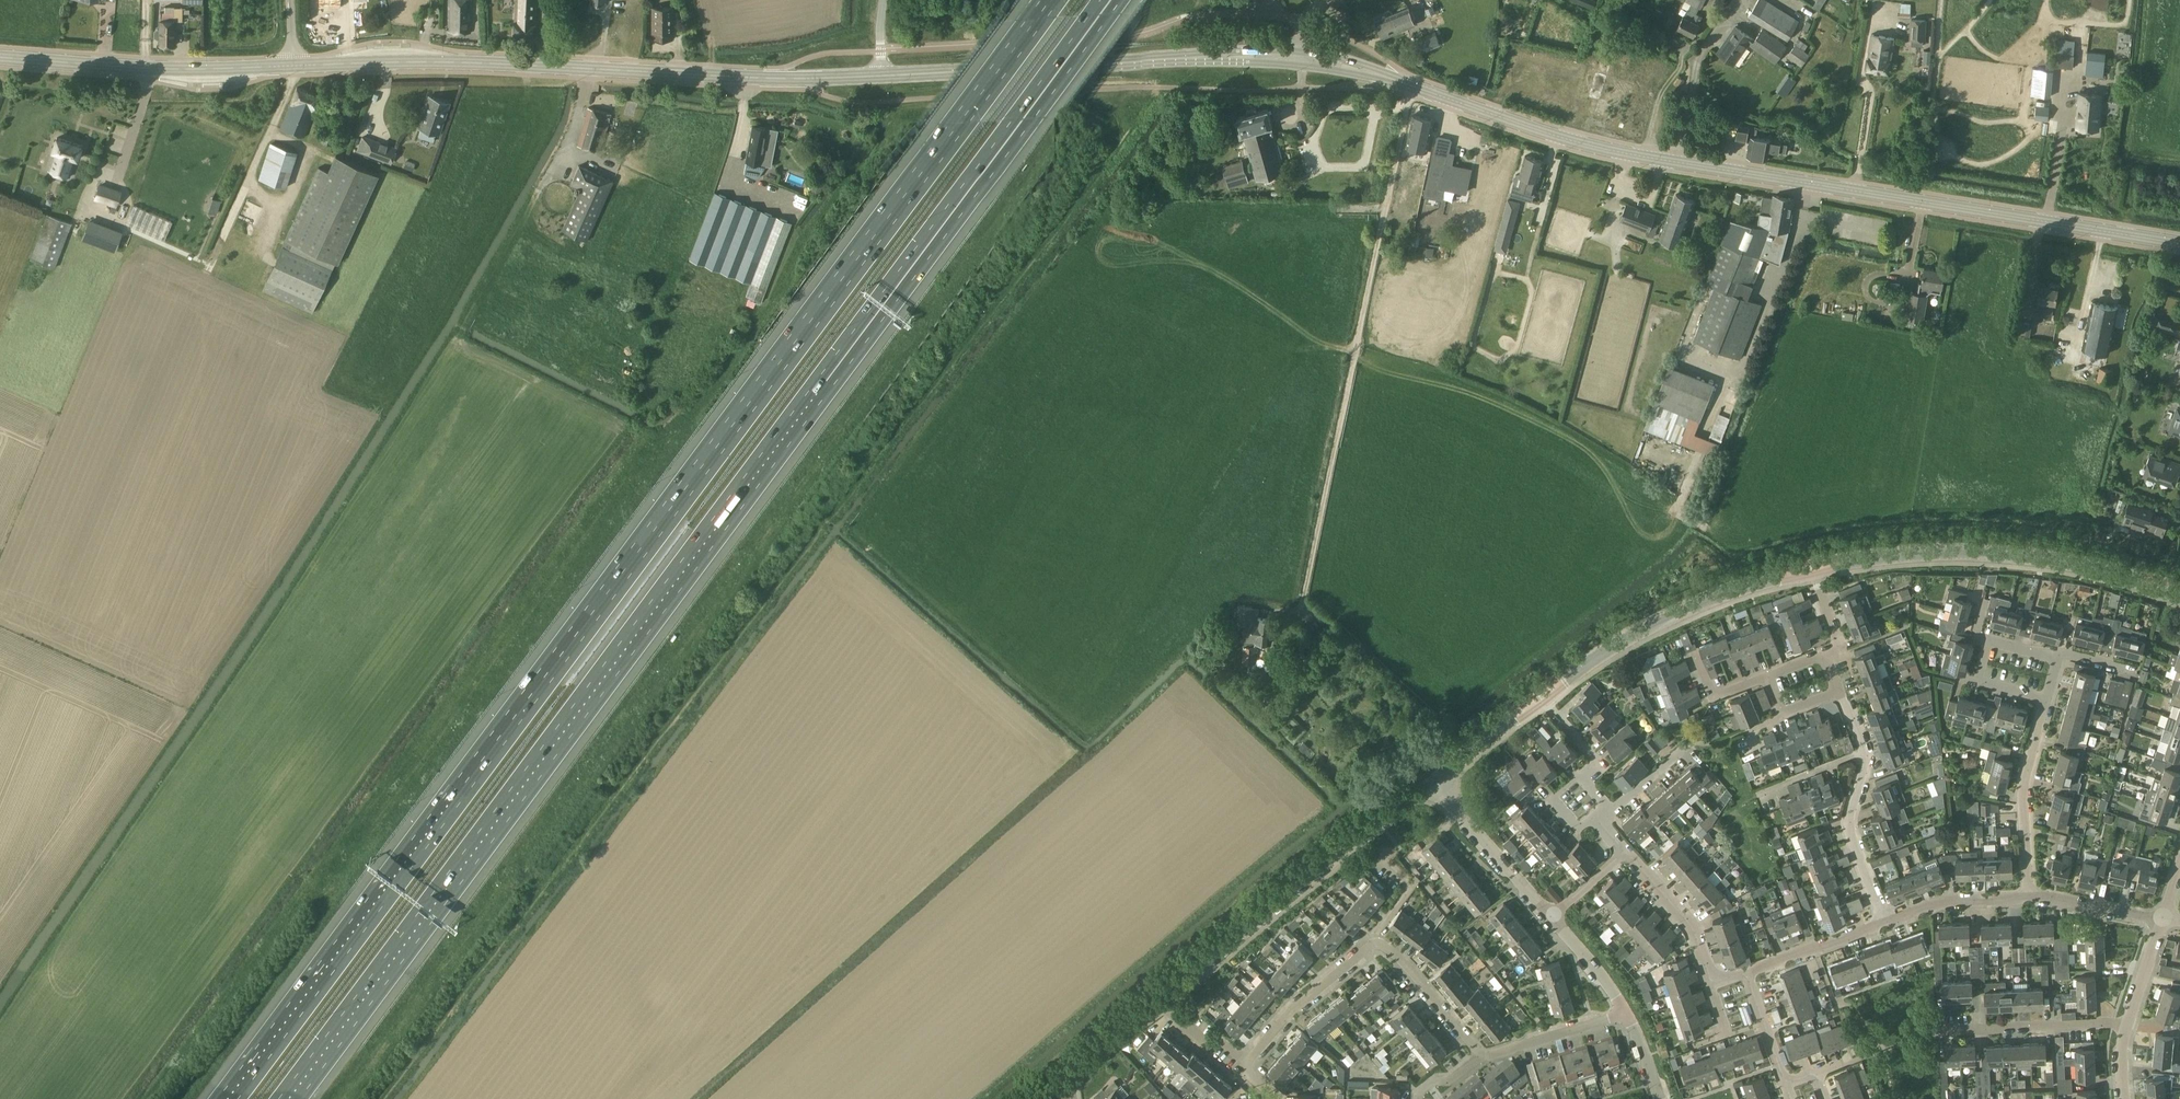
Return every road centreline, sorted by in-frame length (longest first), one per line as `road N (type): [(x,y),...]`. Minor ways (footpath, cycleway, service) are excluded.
road 1 (motorway): [(1050,0),(228,1098)]
road 2 (motorway): [(289,1098),(1110,0)]
road 3 (tertiary): [(2179,243),(1597,146),(1381,74),(1302,58)]
road 4 (residential): [(2179,594),(2054,560),(1994,554),(1811,569),(1635,634),(1541,696),(1437,784)]
road 5 (tertiary): [(292,68),(453,63),(788,79),(883,75)]
road 6 (residential): [(1437,784),(1280,898),(1082,1064),(1062,1098)]
road 7 (tertiary): [(883,75),(1302,58)]
road 8 (tertiary): [(0,57),(292,68)]
road 9 (residential): [(2030,899),(2024,798),(2046,705)]
road 10 (residential): [(2128,1024),(1944,1033)]
road 11 (residential): [(1884,922),(1850,832),(1864,752)]
road 12 (residential): [(1375,944),(1299,1004),(1247,1065)]
road 13 (residential): [(1551,917),(1437,784)]
road 14 (residential): [(1710,986),(1689,920),(1625,851)]
road 15 (residential): [(1482,1056),(1418,978),(1375,944)]
road 16 (residential): [(1482,1056),(1628,1012)]
road 17 (residential): [(2030,899),(1950,901),(1884,922)]
road 18 (residential): [(1884,922),(1748,974)]
road 19 (residential): [(2163,918),(2030,899)]
road 20 (residential): [(1628,1012),(1551,917)]
road 21 (residential): [(1608,809),(1586,784),(1595,757),(1558,715)]

